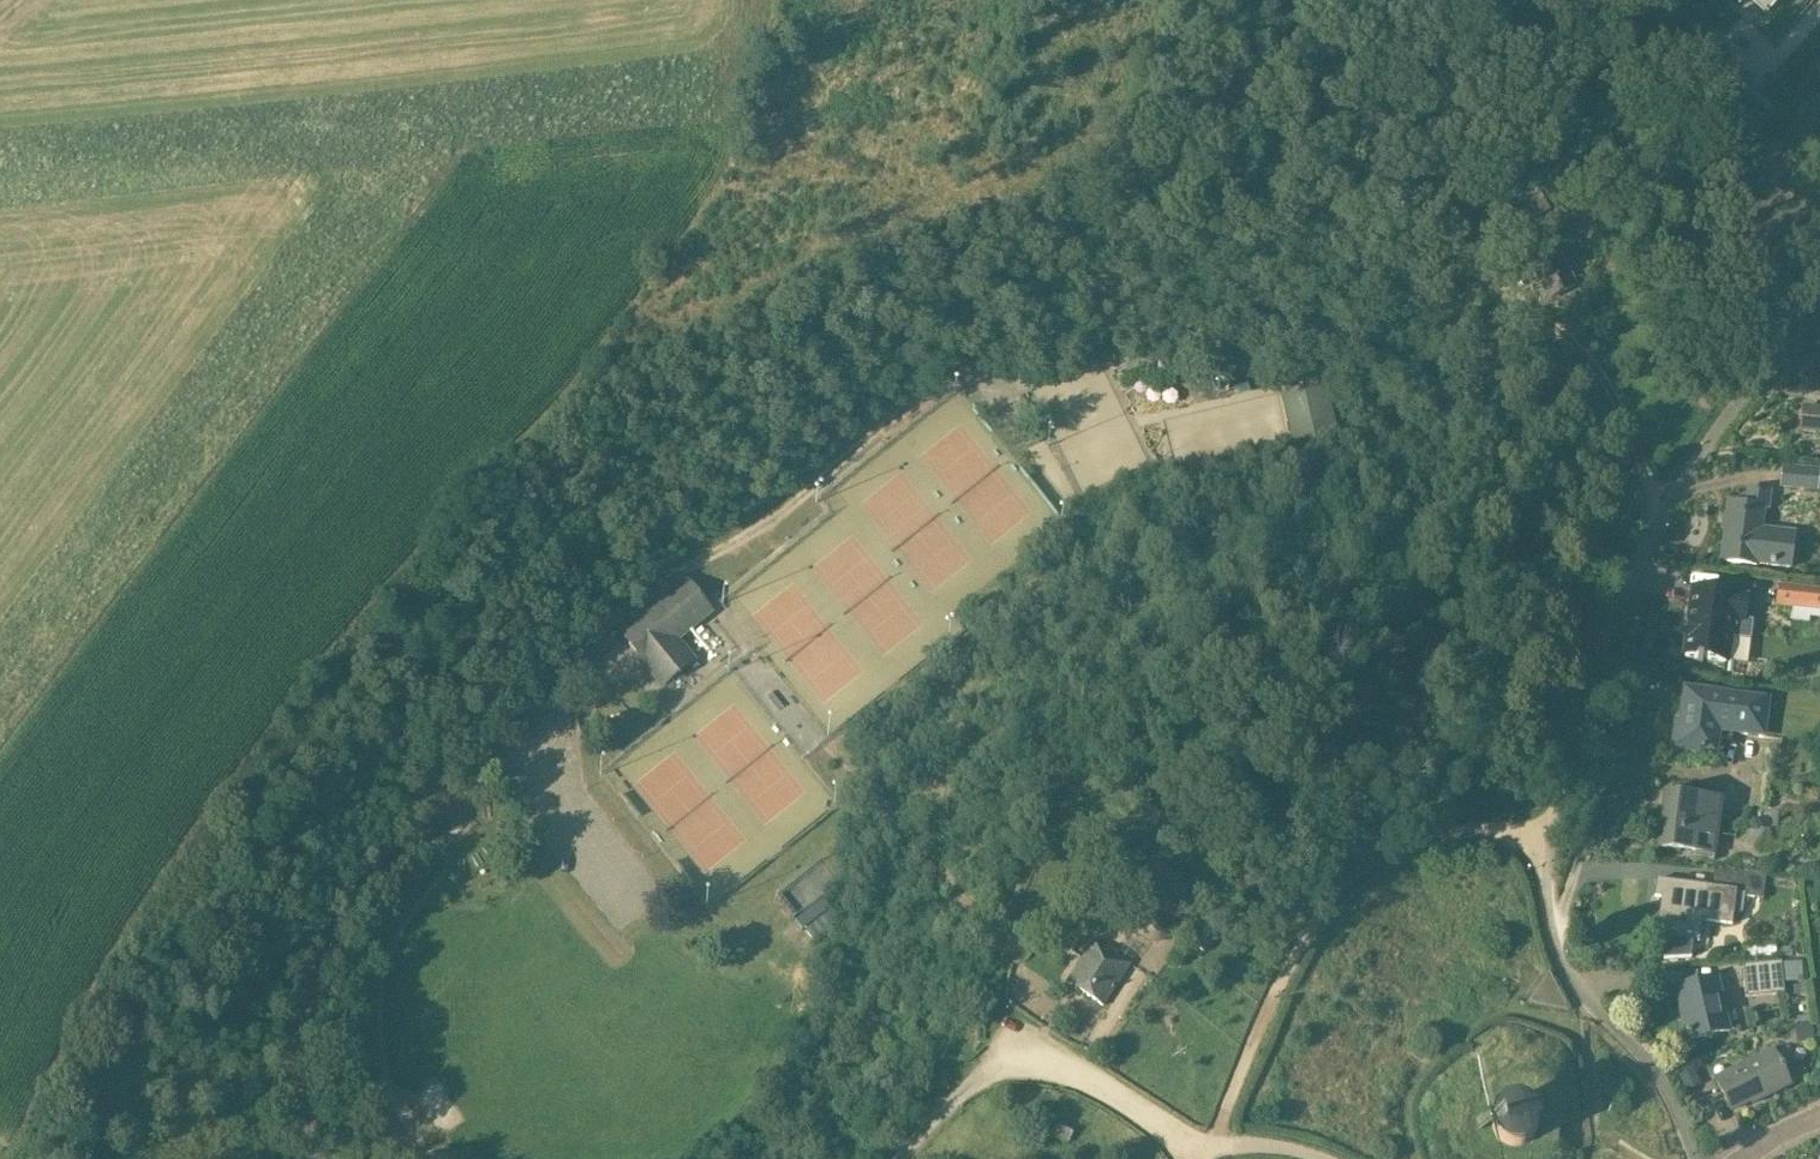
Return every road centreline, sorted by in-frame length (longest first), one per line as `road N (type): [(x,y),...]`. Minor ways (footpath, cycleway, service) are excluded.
road 1 (unclassified): [(1550,924),(1549,842),(1635,563),(1819,278)]
road 2 (track): [(539,720),(626,615),(700,560),(792,508),(881,431),(958,378),(1018,386)]
road 3 (unclassified): [(314,1158),(295,1073),(297,1036),(324,957),(366,893),(539,720)]
road 4 (track): [(1207,1145),(1289,972),(1346,885),(1374,863),(1438,837),(1500,832),(1549,842)]
road 5 (unclassified): [(1207,1145),(1173,1135),(1070,1068),(1013,1057),(943,1110),(902,1158)]
road 6 (residential): [(1696,1158),(1650,1064),(1573,985),(1550,924)]

